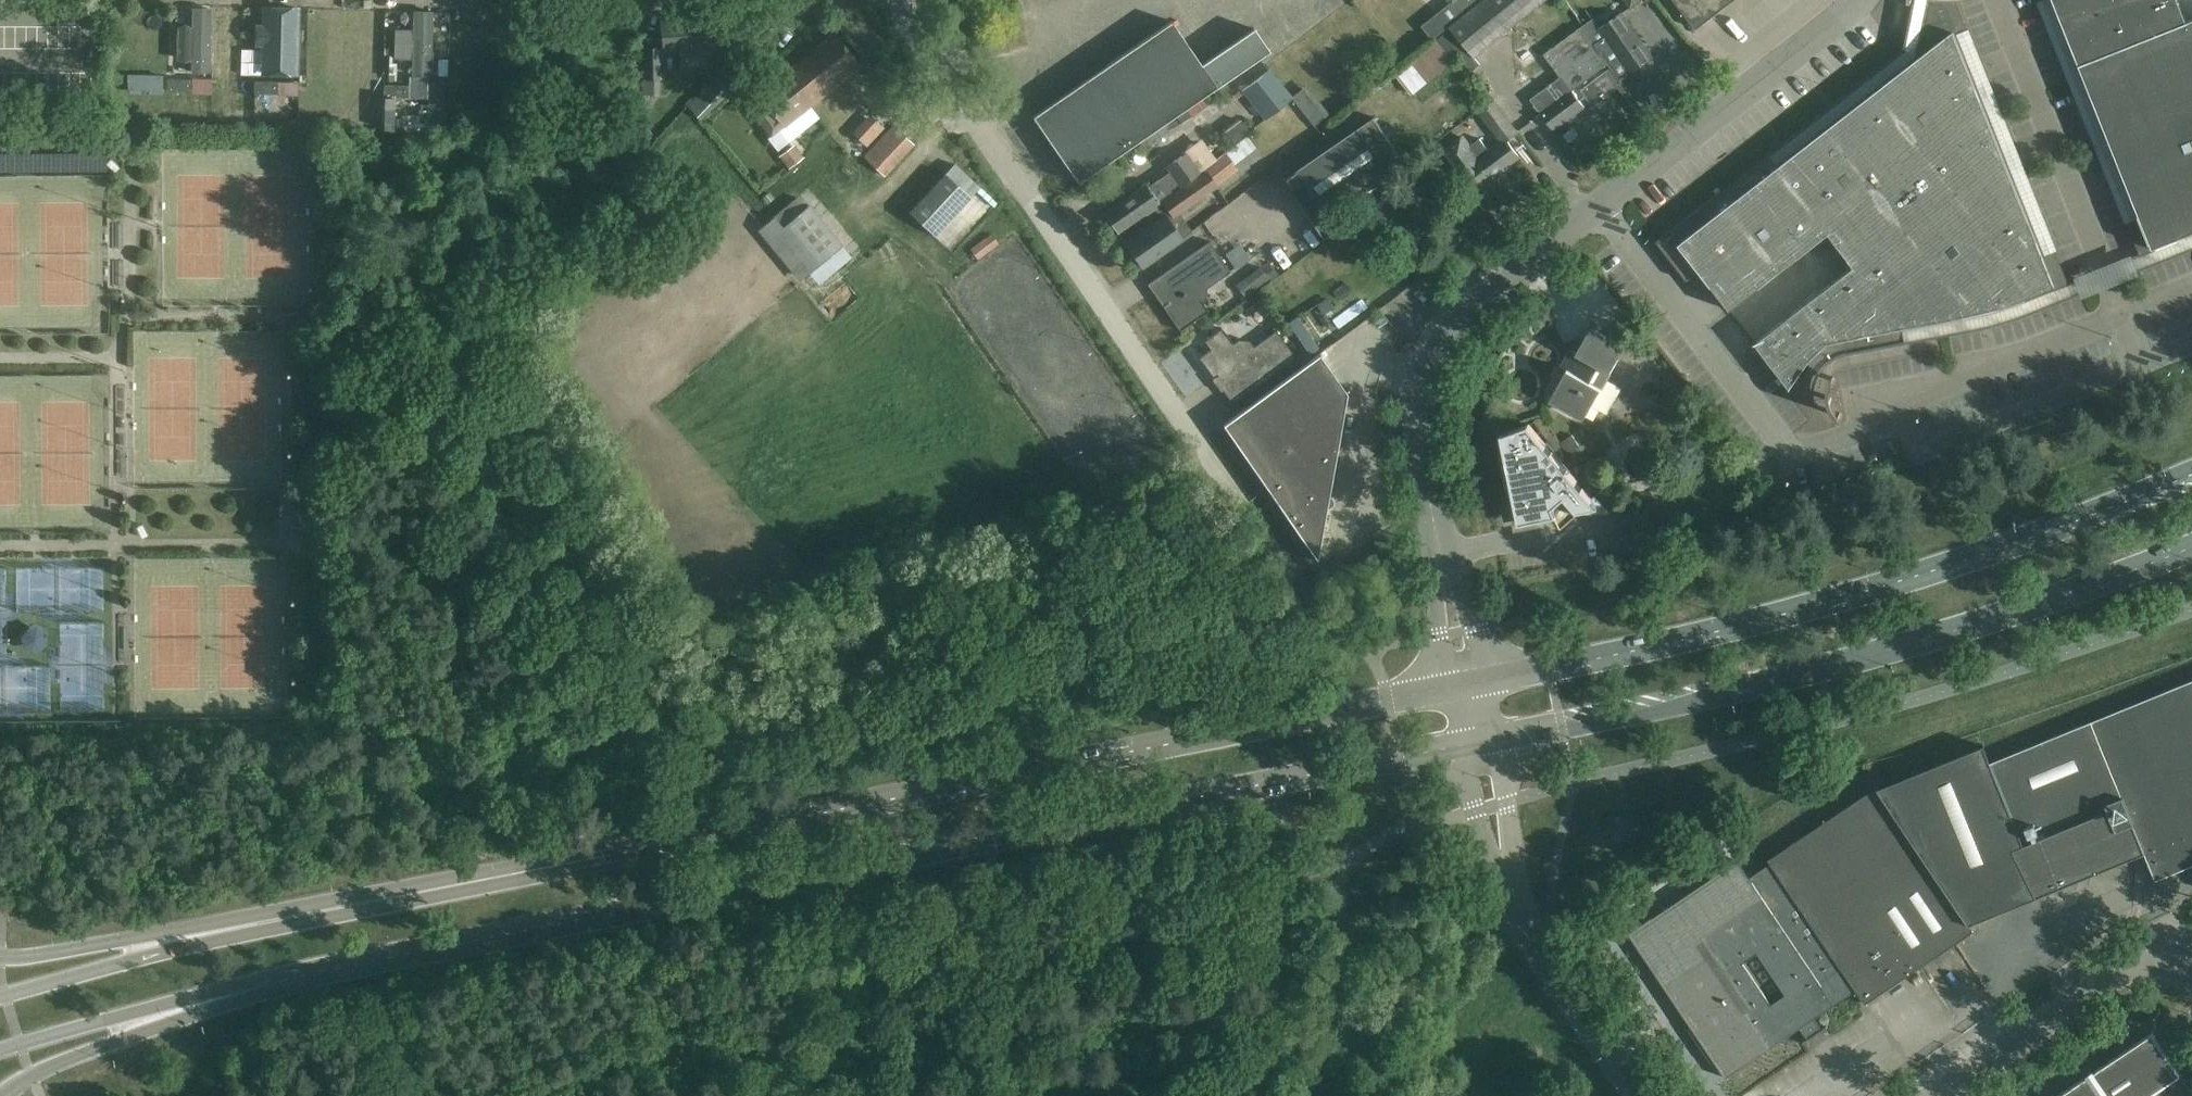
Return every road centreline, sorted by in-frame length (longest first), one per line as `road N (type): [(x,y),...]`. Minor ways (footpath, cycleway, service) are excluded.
road 1 (secondary): [(168,1016),(287,982),(1461,744)]
road 2 (secondary): [(1450,689),(180,940)]
road 3 (unclassified): [(1444,571),(1418,415),(1438,340),(1462,307),(1782,69),(1854,0)]
road 4 (secondary): [(2191,468),(1834,594),(1485,680)]
road 5 (secondary): [(1495,738),(1739,692),(2018,609),(2191,546)]
road 6 (unclassified): [(1195,428),(1102,307),(903,0)]
road 7 (unclassified): [(1934,1095),(2123,967),(2172,944)]
road 8 (unclassified): [(1638,1095),(1520,918),(1502,871)]
road 9 (unclassified): [(1298,1095),(1337,901)]
road 10 (secondary): [(180,940),(0,996)]
road 11 (secondary): [(0,1092),(168,1016)]
road 12 (secondary): [(180,940),(104,942),(0,961)]
road 13 (secondary): [(0,1051),(91,1022),(168,1016)]
road 14 (unclassified): [(1461,744),(1473,811),(1502,871)]
road 15 (unclassified): [(1502,871),(1506,802),(1495,738)]

